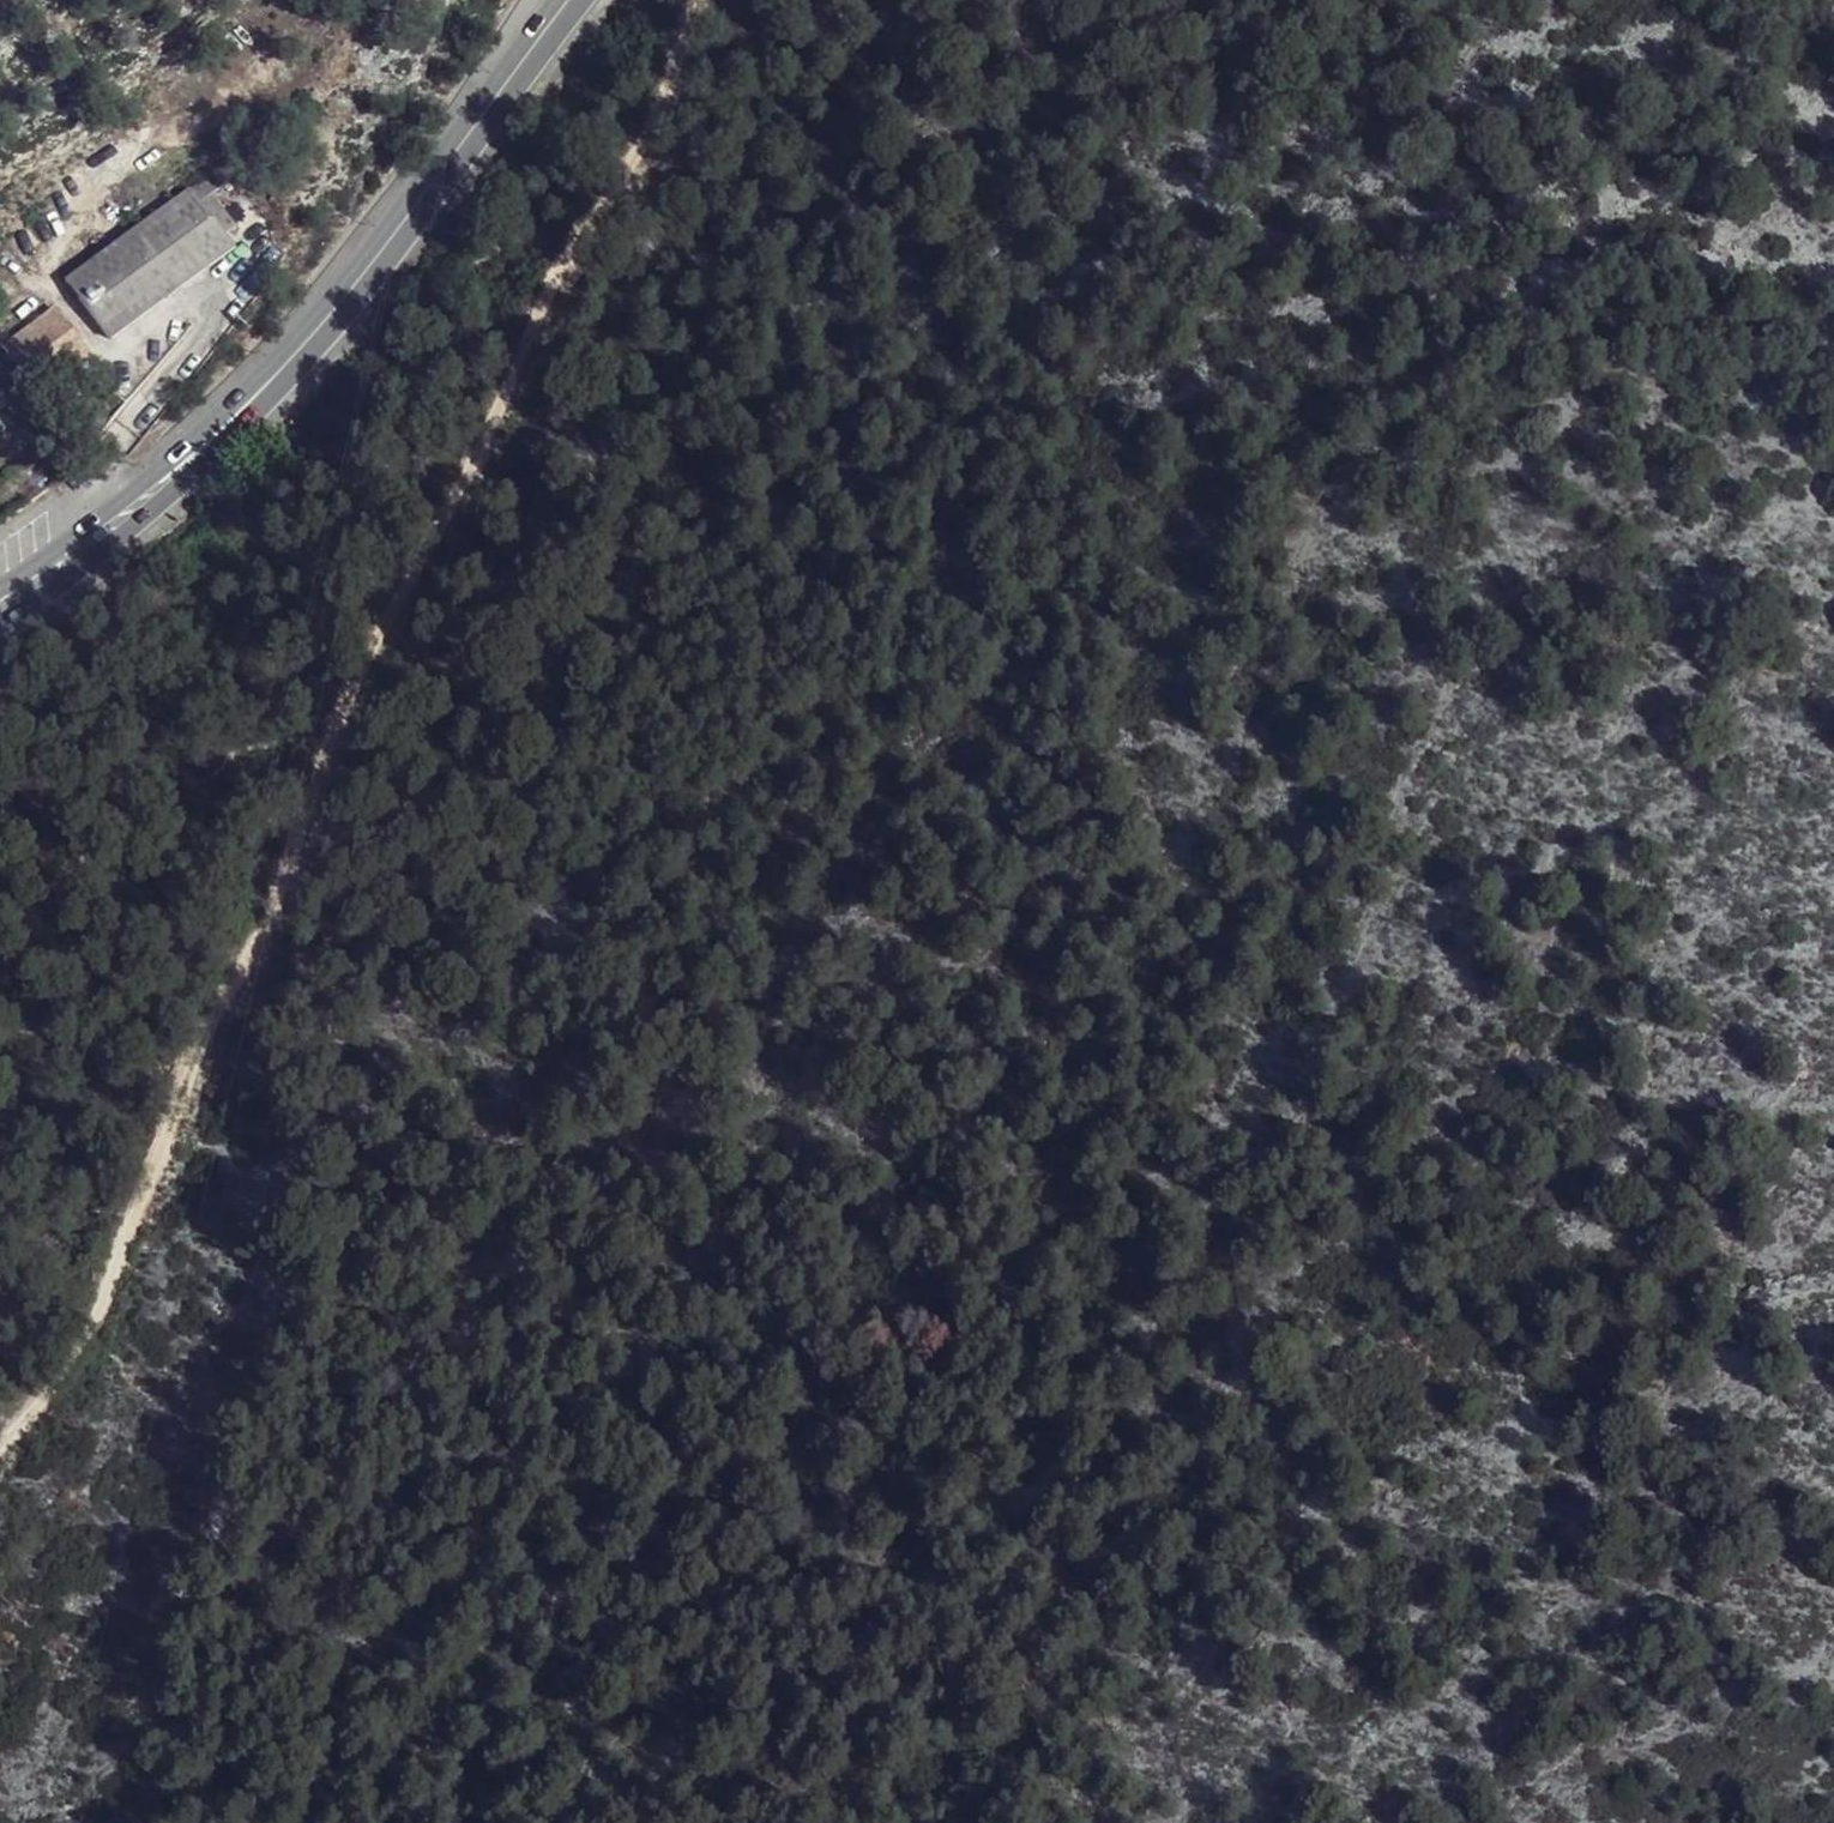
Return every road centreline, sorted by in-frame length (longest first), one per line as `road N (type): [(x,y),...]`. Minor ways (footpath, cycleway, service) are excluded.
road 1 (track): [(0,1441),(83,1333),(162,1139),(264,929),(382,608),(512,383),(582,230),(658,117),(705,0)]
road 2 (secondary): [(93,541),(263,387),(418,209),(572,0)]
road 3 (secondary): [(0,621),(49,589),(93,541)]

